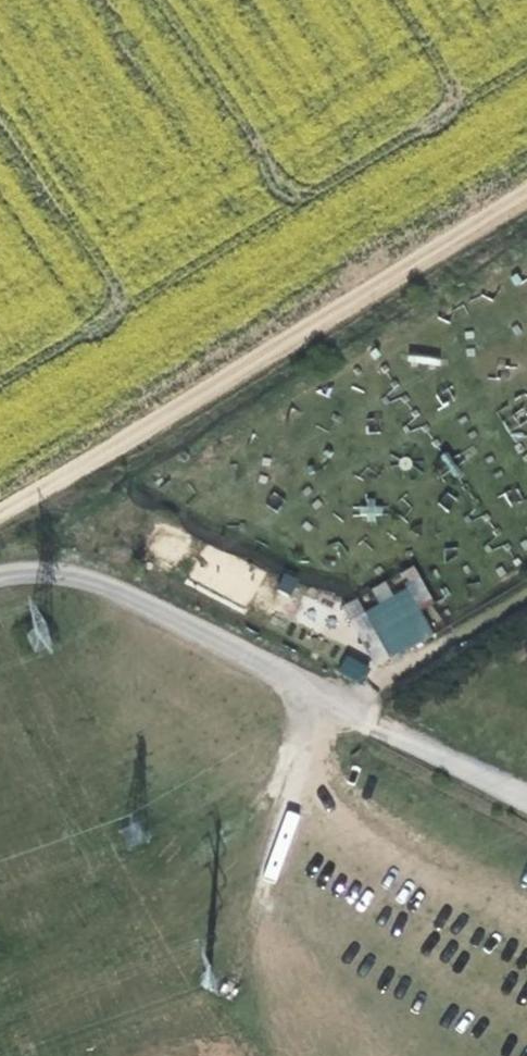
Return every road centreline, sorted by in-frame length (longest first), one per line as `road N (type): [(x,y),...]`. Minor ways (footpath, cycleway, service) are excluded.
road 1 (track): [(0,510),(526,195)]
road 2 (unclassified): [(0,572),(83,577),(406,739)]

